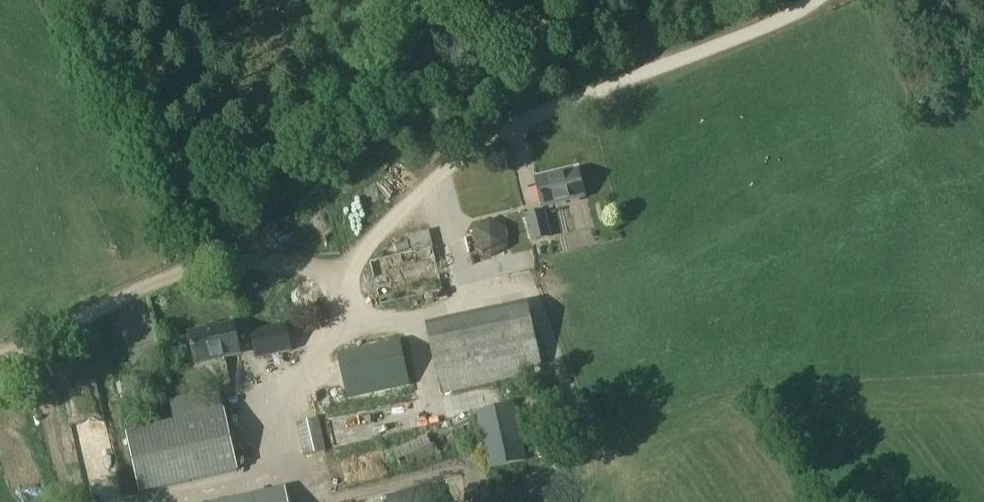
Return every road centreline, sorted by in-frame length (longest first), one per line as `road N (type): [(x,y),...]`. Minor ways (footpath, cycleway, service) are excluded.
road 1 (track): [(0,354),(169,282),(255,263),(357,268)]
road 2 (track): [(357,268),(314,375),(258,424),(264,456)]
road 3 (track): [(876,0),(906,102),(983,82)]

